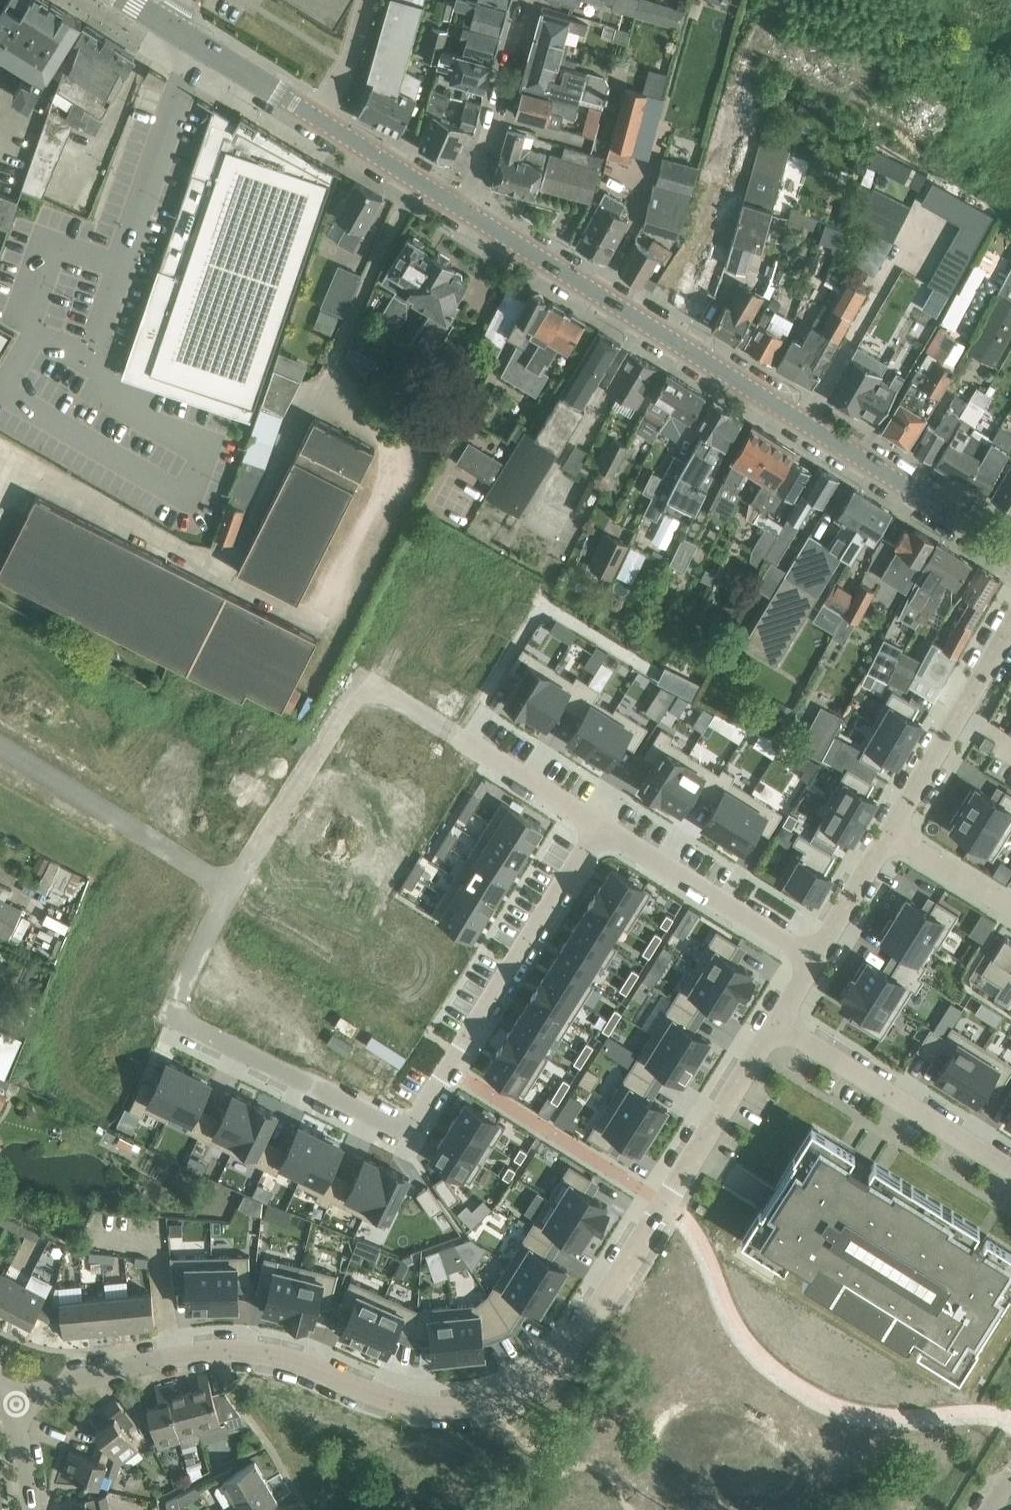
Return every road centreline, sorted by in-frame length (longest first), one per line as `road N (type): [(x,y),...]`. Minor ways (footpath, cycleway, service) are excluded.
road 1 (residential): [(8,1405),(173,1358),(229,1352),(292,1361),(430,1406),(498,1401),(545,1373),(604,1300),(777,1025)]
road 2 (residential): [(601,825),(421,1113),(405,1123),(179,1014),(177,999),(232,888)]
road 3 (tertiary): [(803,421),(457,205)]
road 4 (tertiary): [(457,205),(127,0)]
road 5 (unknown): [(450,732),(398,697),(369,689),(354,698),(232,888)]
road 6 (residential): [(777,1025),(1010,1171)]
road 7 (residential): [(0,753),(232,888)]
road 8 (residential): [(816,959),(601,825)]
road 9 (residential): [(890,832),(1010,624)]
road 10 (unclassified): [(803,421),(921,230)]
road 11 (tertiary): [(992,539),(803,421)]
road 12 (residential): [(531,0),(493,144),(457,205)]
road 13 (residential): [(601,825),(450,732)]
road 14 (residential): [(816,959),(890,832)]
road 15 (residential): [(890,832),(1010,908)]

